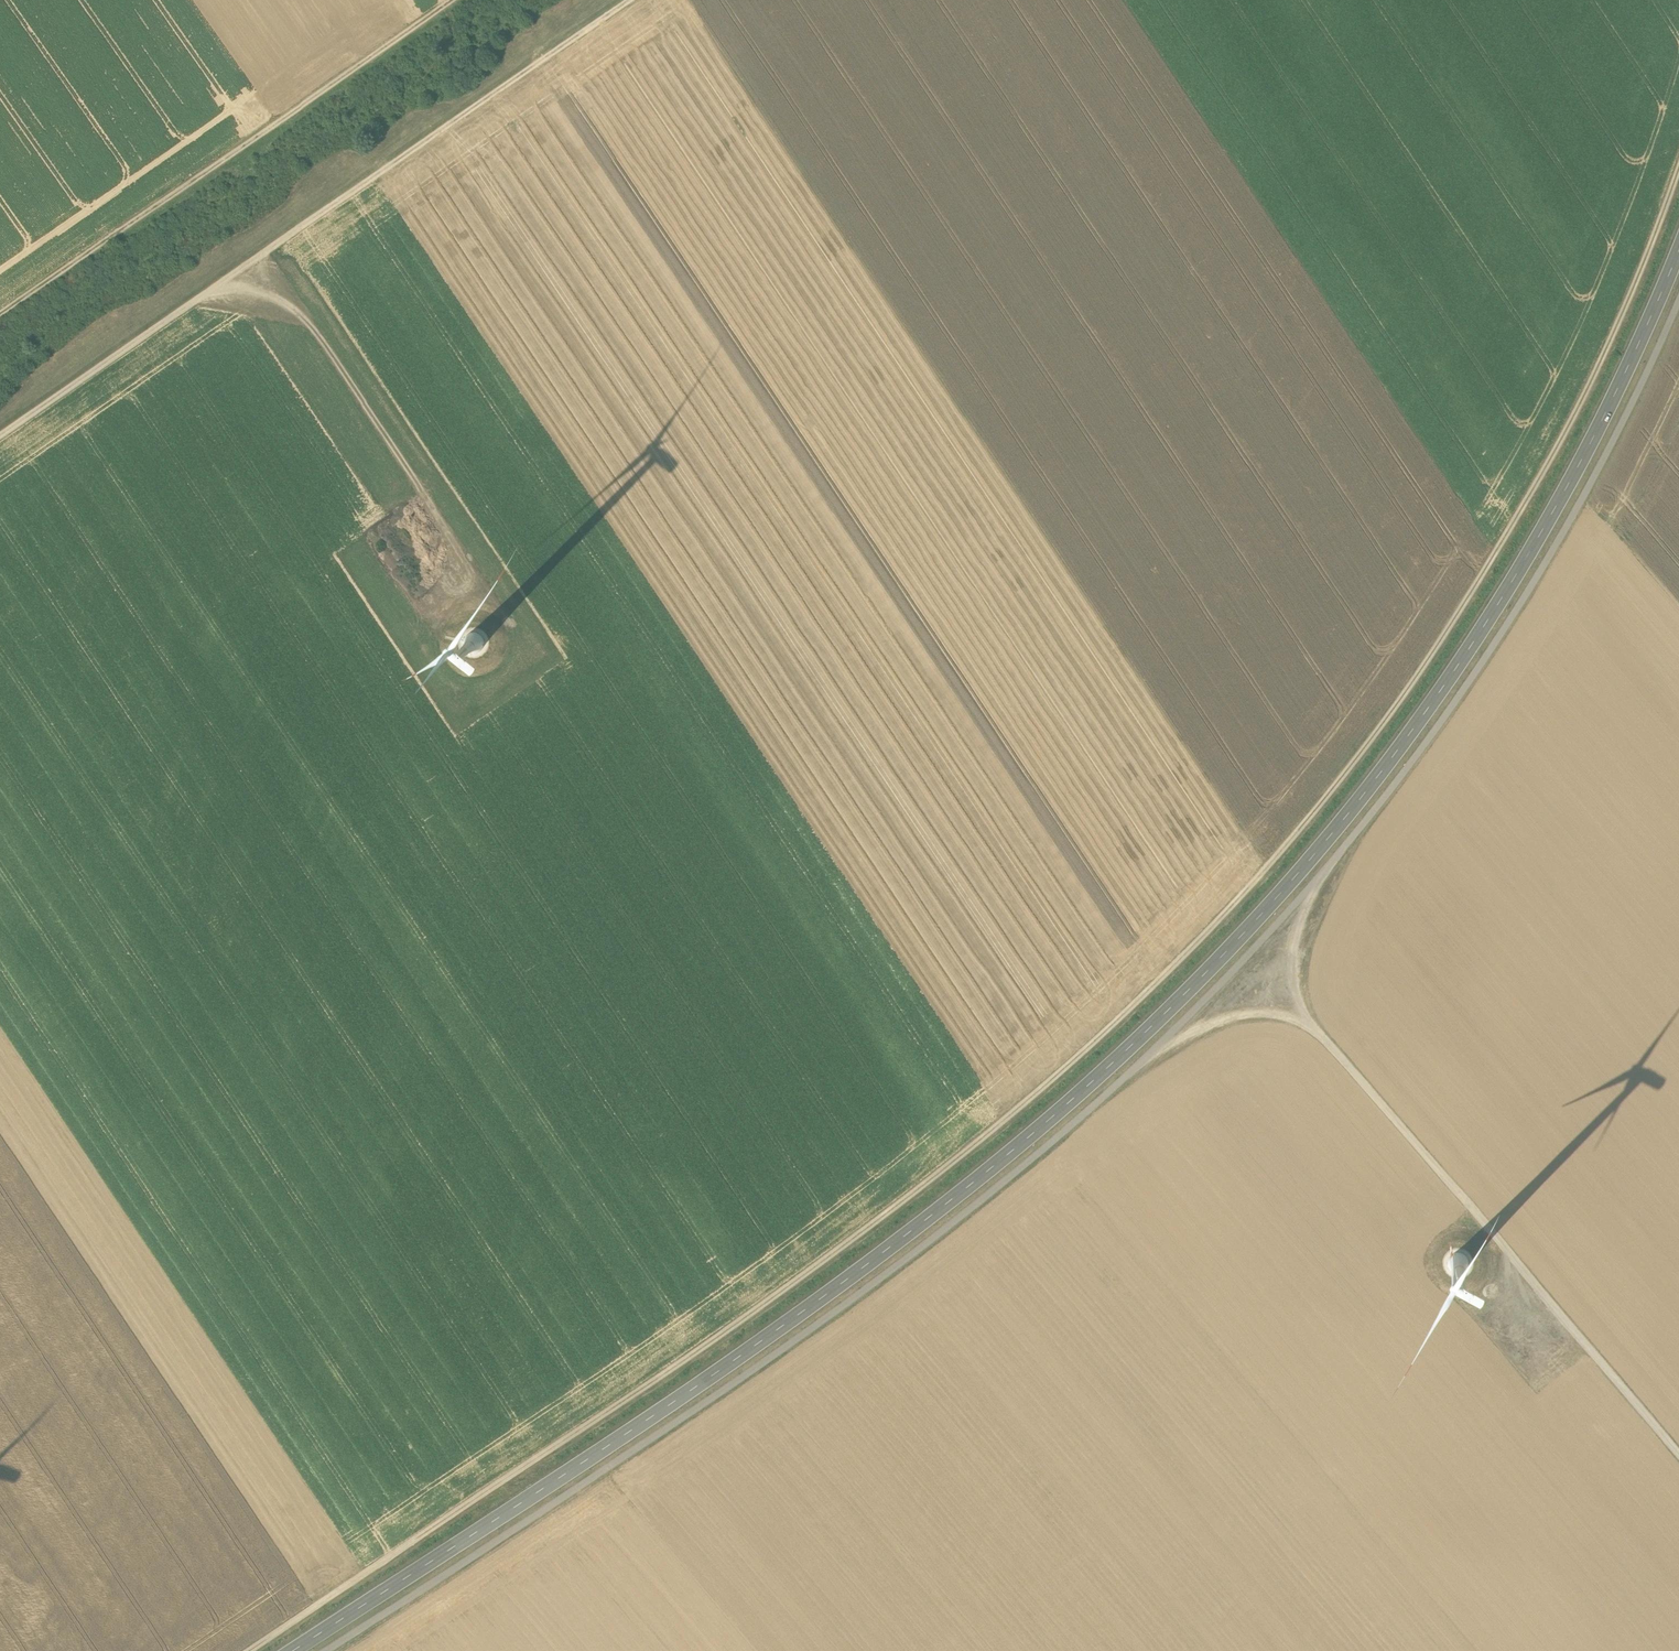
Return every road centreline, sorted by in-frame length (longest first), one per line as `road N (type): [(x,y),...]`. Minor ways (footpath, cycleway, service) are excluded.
road 1 (track): [(252,1650),(804,1276),(1029,1100),(1175,966),(1347,771),(1549,463),(1607,345),(1678,160)]
road 2 (secondary): [(296,1650),(747,1351),(927,1221),(1138,1041),(1308,860),(1447,682),(1595,436),(1678,249)]
road 3 (track): [(328,1650),(752,1372),(948,1227),(1168,1042),(1321,880),(1450,712),(1574,514),(1678,304)]
road 4 (track): [(0,438),(632,0)]
road 5 (track): [(0,315),(452,0)]

